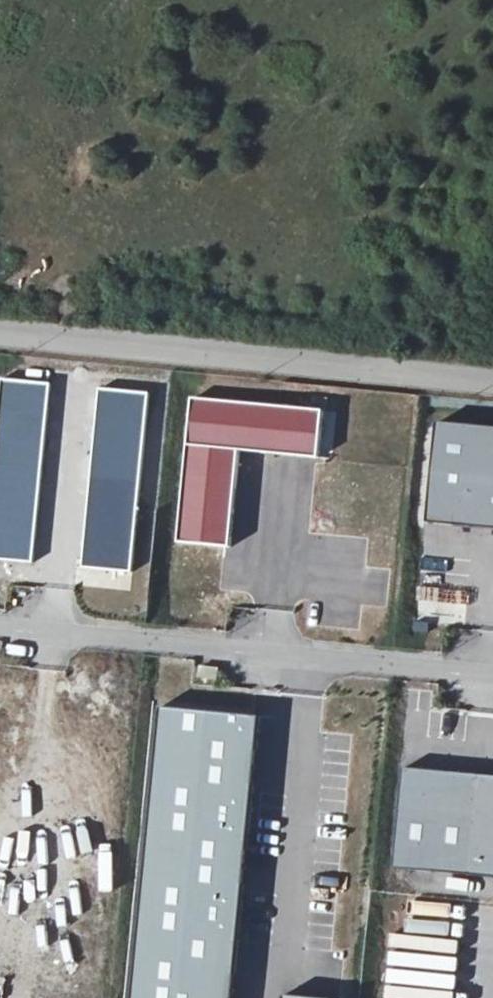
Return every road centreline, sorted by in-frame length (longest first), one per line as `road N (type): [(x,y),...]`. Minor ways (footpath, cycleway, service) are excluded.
road 1 (unclassified): [(0,327),(492,377)]
road 2 (unclassified): [(0,626),(492,671)]

